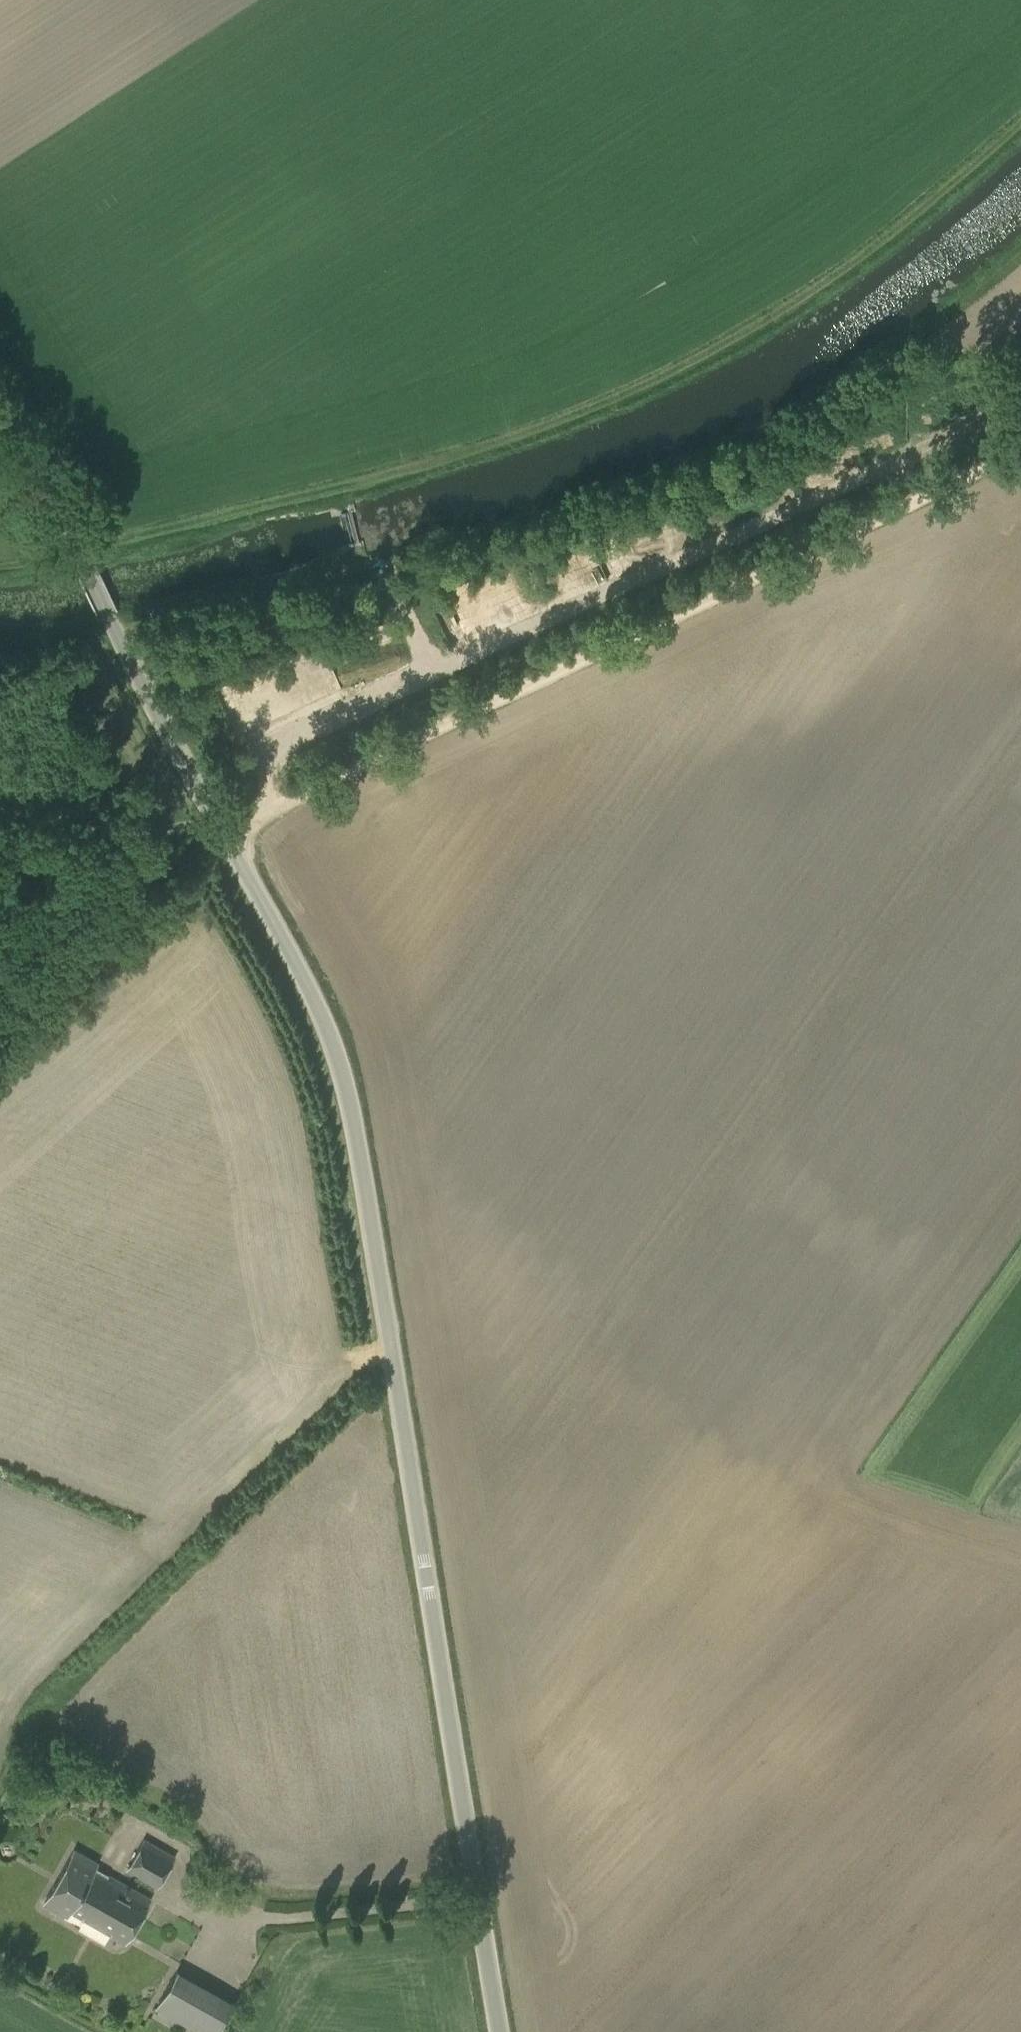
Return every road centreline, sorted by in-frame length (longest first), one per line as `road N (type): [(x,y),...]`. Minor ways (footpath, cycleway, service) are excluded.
road 1 (unclassified): [(498,2031),(335,1048),(0,408)]
road 2 (track): [(221,831),(1020,455)]

